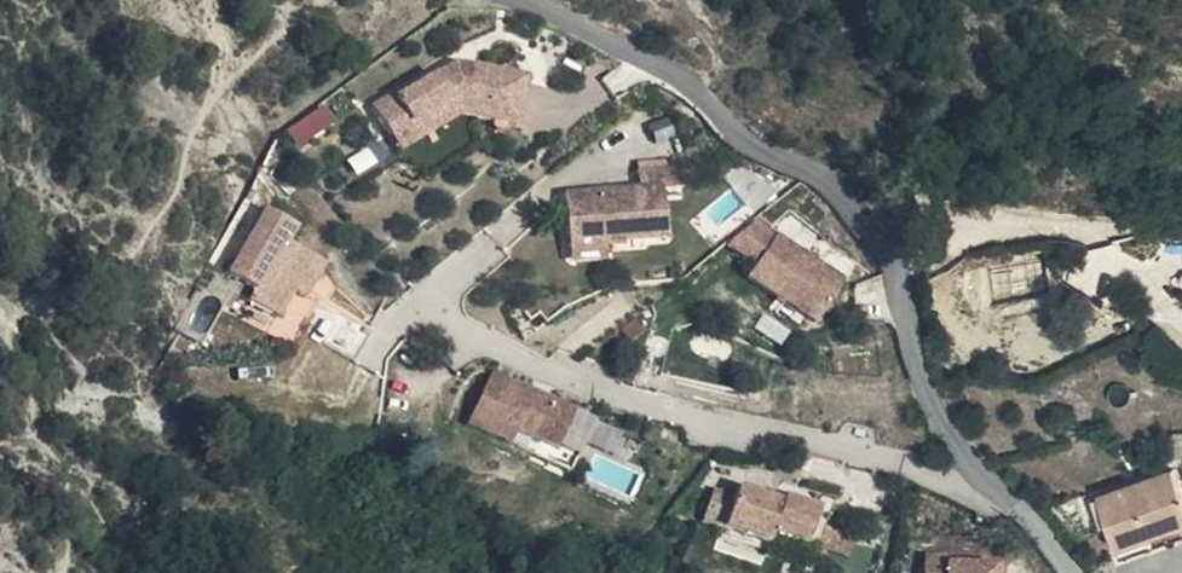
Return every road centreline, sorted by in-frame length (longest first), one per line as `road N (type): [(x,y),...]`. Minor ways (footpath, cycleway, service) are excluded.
road 1 (residential): [(980,471),(940,416),(896,267),(840,192),(753,145),(684,77),(529,0)]
road 2 (residential): [(980,471),(948,475),(797,439),(583,375),(460,322),(442,298),(495,239)]
road 3 (residential): [(1071,572),(980,471)]

